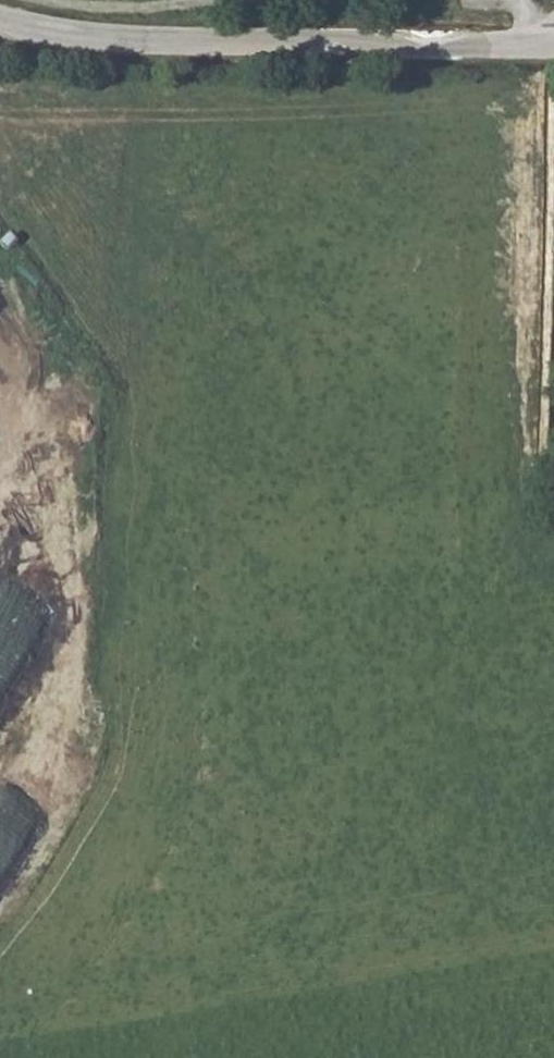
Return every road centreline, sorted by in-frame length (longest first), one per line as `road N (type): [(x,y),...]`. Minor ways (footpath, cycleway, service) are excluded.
road 1 (residential): [(0,23),(189,43),(553,47)]

